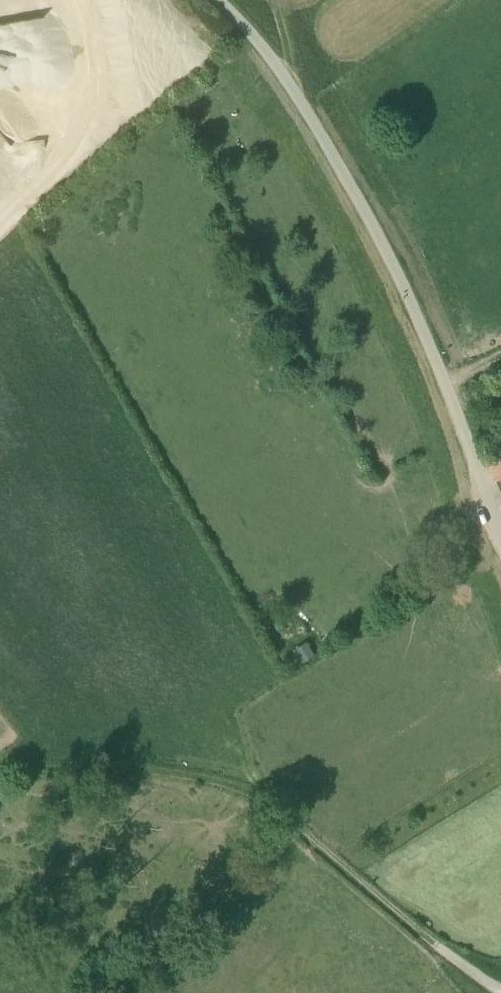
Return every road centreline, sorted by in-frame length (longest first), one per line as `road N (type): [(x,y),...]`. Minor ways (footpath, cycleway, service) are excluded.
road 1 (unclassified): [(500,539),(434,356),(378,235),(286,77),(218,0)]

